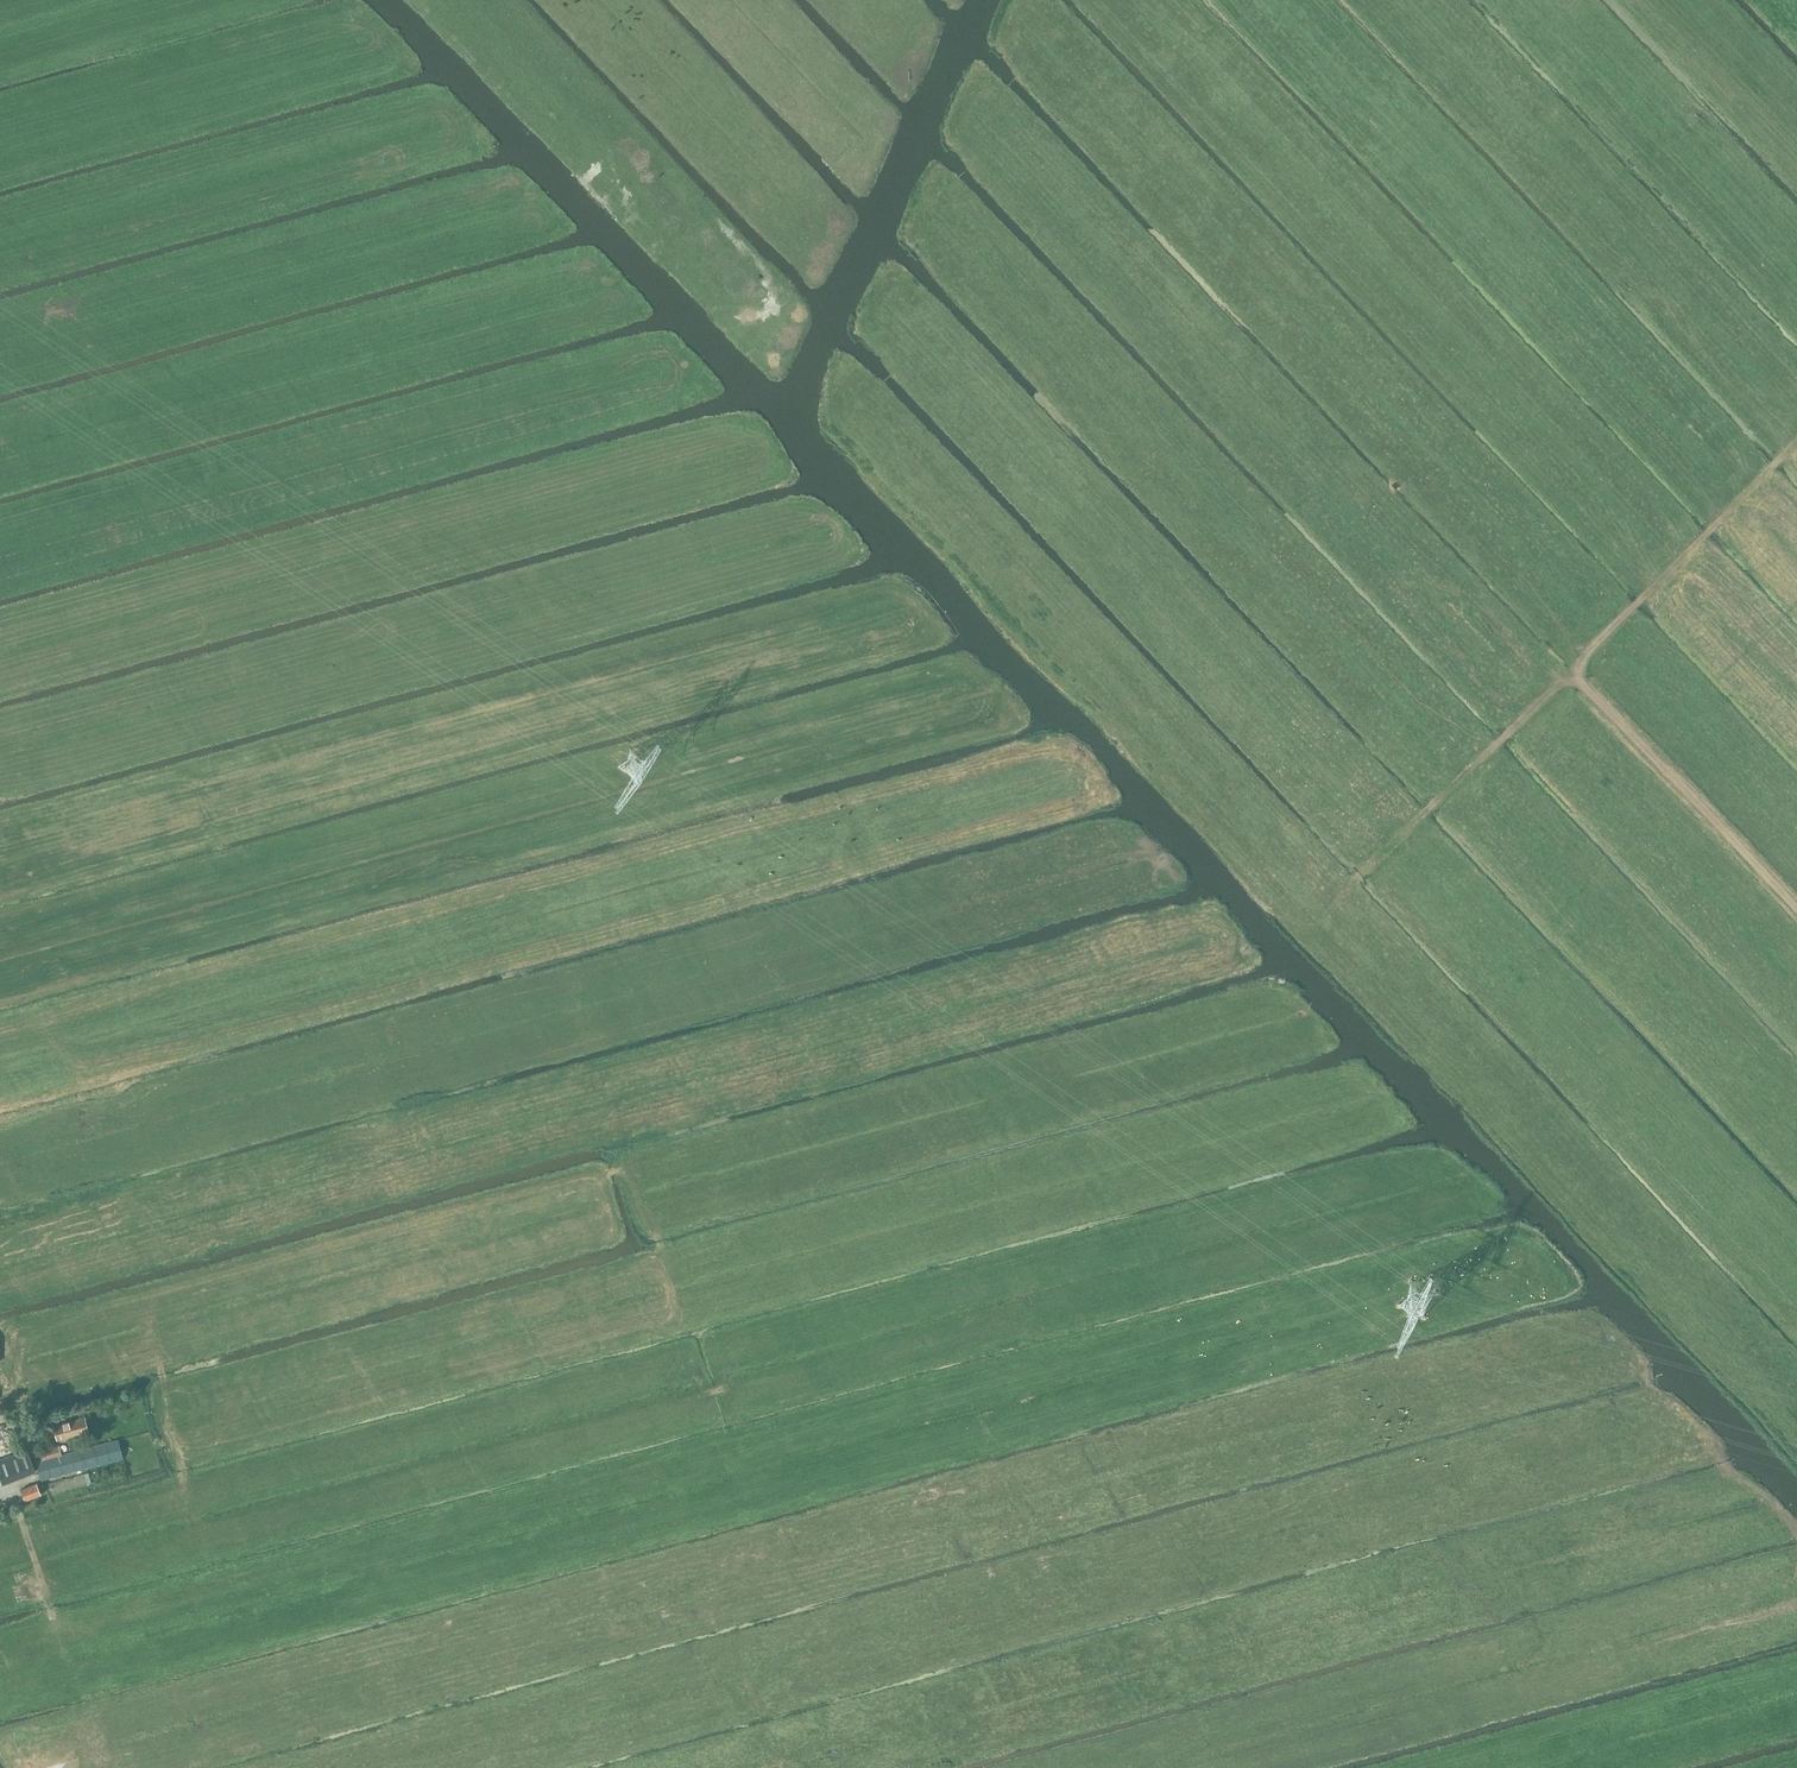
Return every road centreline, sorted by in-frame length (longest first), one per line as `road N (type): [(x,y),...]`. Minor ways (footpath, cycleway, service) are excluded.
road 1 (track): [(1568,669),(1796,912)]

